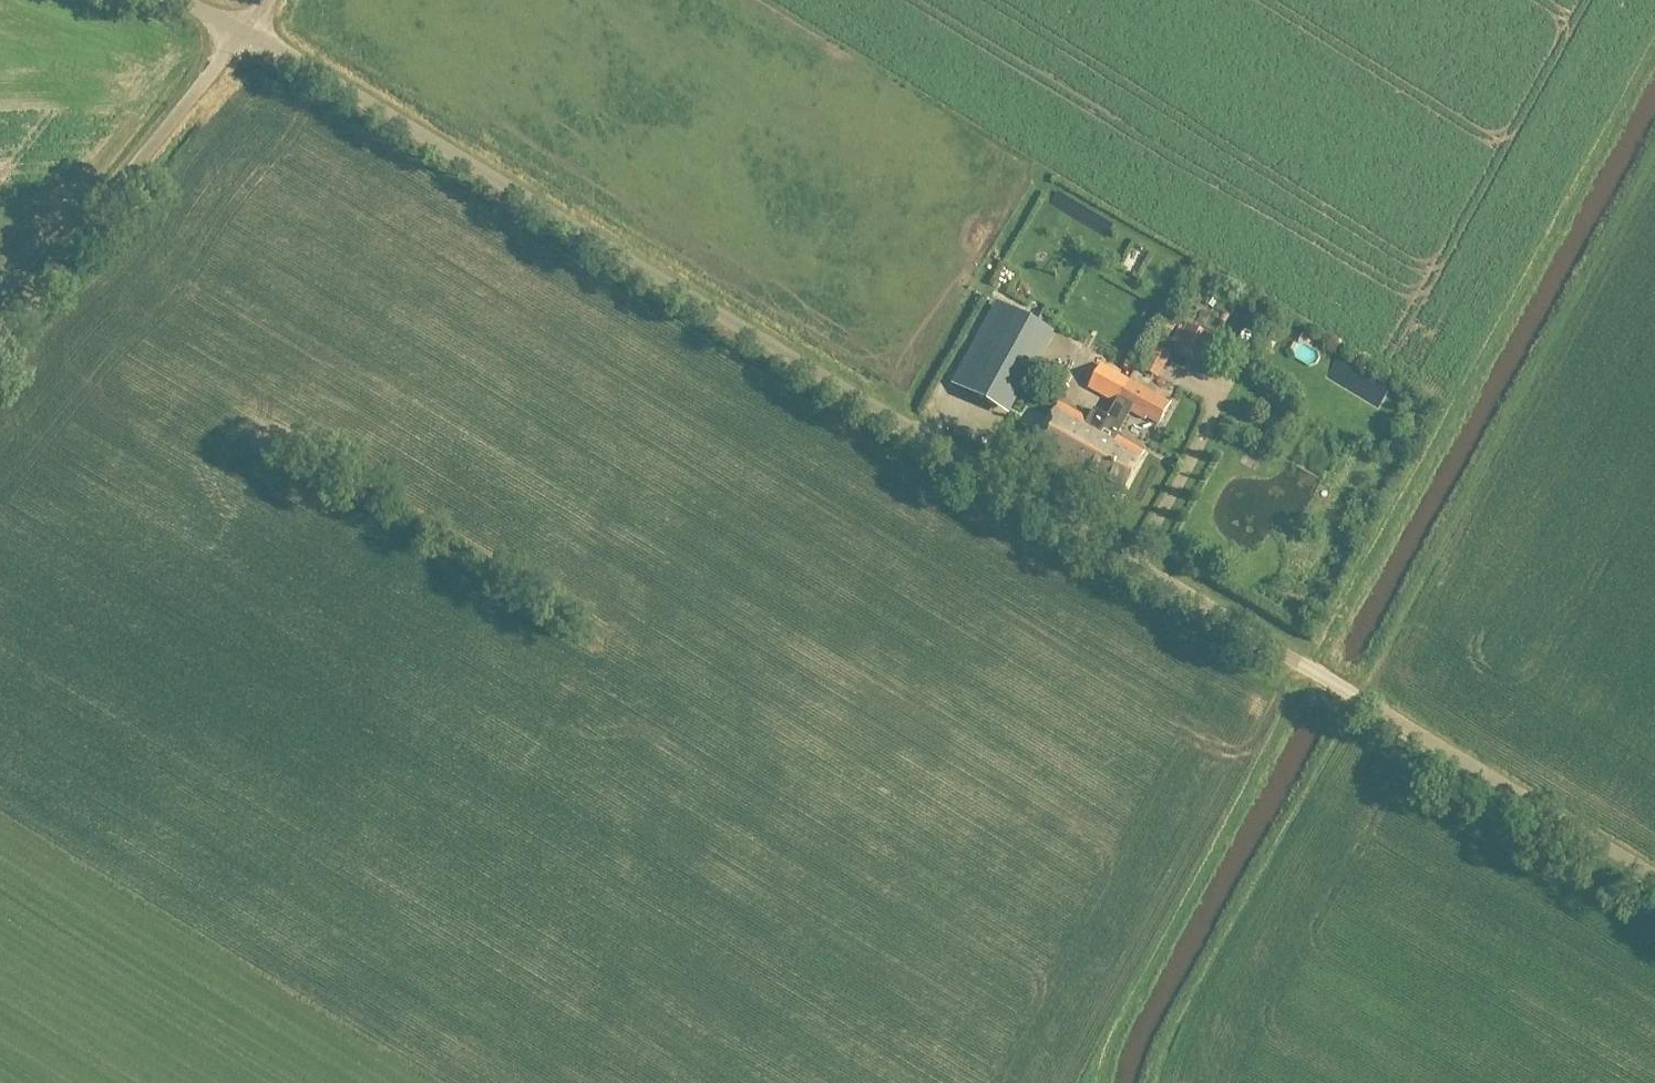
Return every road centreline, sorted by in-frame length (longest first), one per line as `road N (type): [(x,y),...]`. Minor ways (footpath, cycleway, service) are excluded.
road 1 (unclassified): [(1654,878),(244,31)]
road 2 (unclassified): [(0,339),(244,31)]

